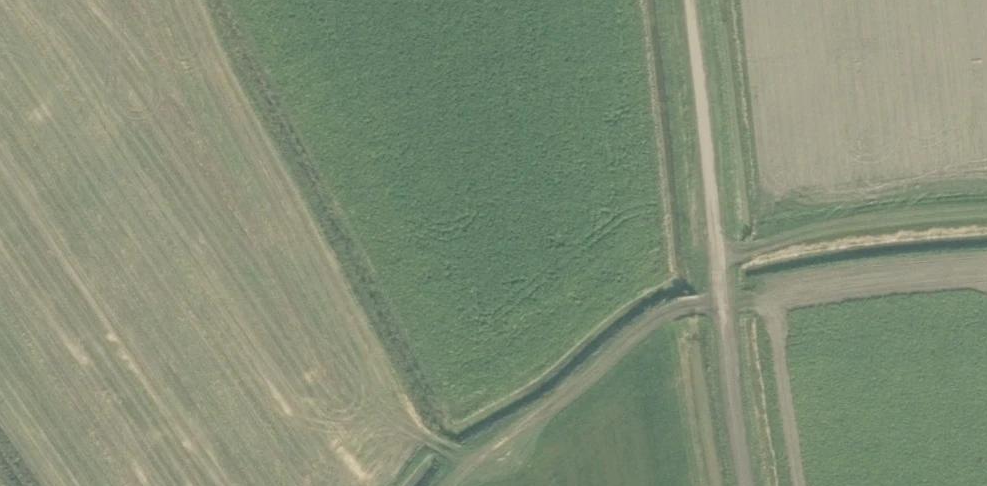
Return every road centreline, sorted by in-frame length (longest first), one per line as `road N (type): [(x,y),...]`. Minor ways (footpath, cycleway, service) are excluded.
road 1 (unclassified): [(746,485),(689,0)]

